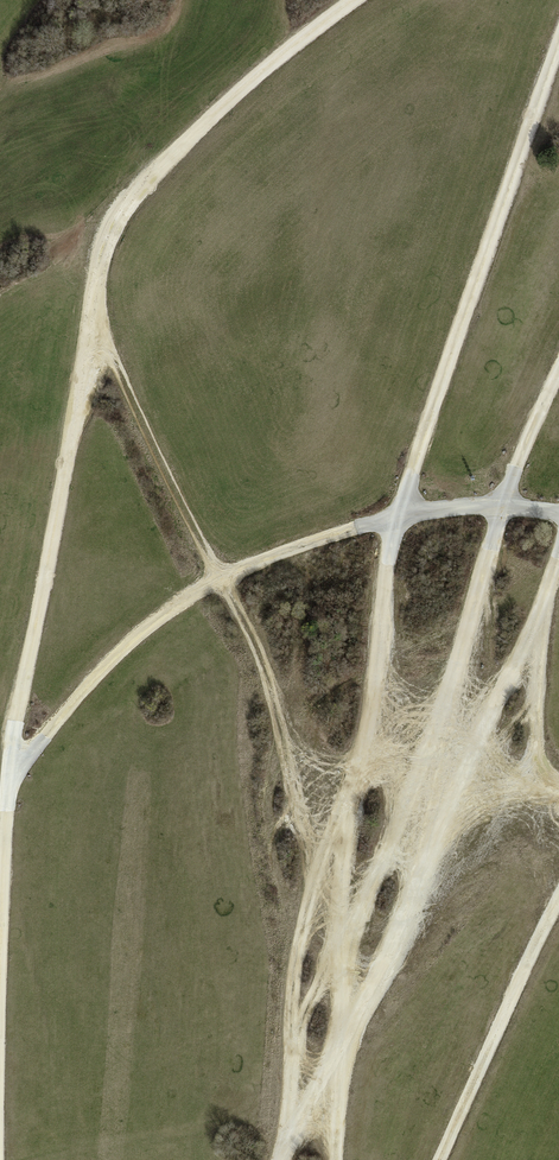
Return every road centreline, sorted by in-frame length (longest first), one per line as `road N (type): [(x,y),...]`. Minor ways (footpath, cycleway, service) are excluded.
road 1 (track): [(353,0),(180,147),(114,223),(99,259),(59,520),(17,709),(0,947)]
road 2 (track): [(439,725),(364,764),(386,565),(422,439),(558,45)]
road 3 (track): [(8,780),(100,674),(220,578),(401,515),(501,507),(558,517)]
road 4 (track): [(281,1159),(351,1020),(289,763),(364,764)]
road 5 (track): [(289,763),(248,630),(92,329)]
road 6 (track): [(439,725),(394,834),(300,1013),(291,1137)]
road 7 (track): [(469,769),(439,725),(501,507),(558,378)]
road 8 (track): [(469,769),(375,986),(351,1020),(334,1159)]
road 9 (track): [(558,789),(469,769),(558,551)]
road 10 (track): [(364,764),(329,837),(299,936),(291,1058)]
road 11 (track): [(440,1159),(558,900)]

